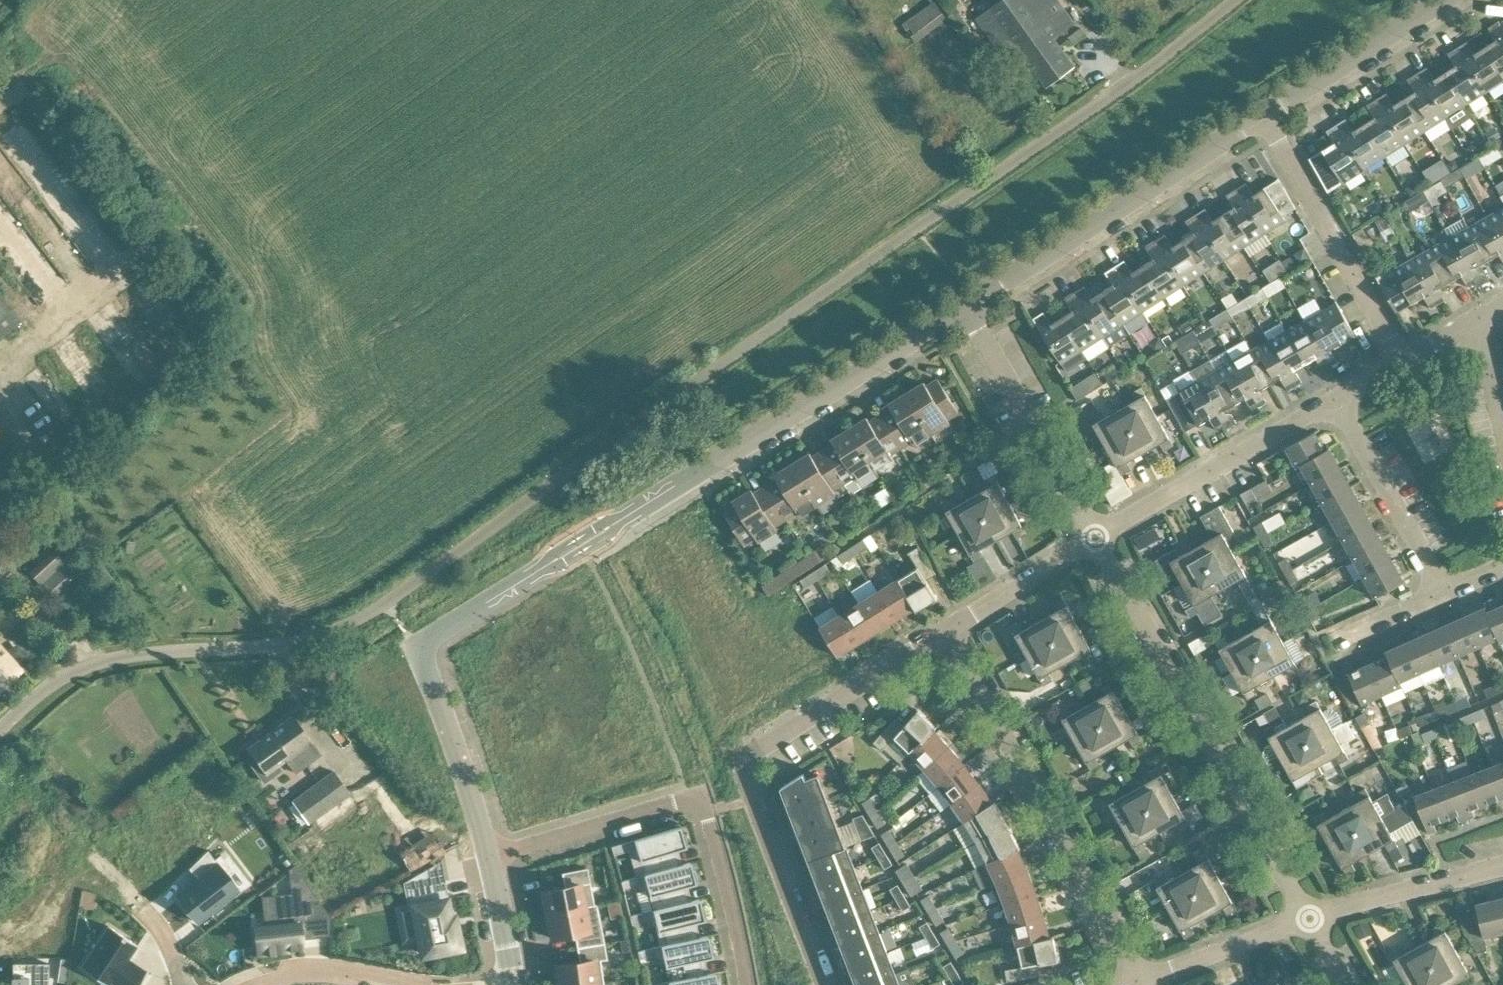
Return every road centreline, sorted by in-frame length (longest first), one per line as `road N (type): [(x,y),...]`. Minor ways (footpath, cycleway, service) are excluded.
road 1 (unclassified): [(0,728),(36,694),(87,665),(293,641),(344,627),(387,602),(1133,80),(1233,0)]
road 2 (residential): [(419,648),(966,309)]
road 3 (residential): [(821,984),(744,782),(746,758),(946,628)]
road 4 (residential): [(1313,917),(1095,537)]
road 5 (residential): [(748,984),(706,813),(694,801),(489,856)]
road 6 (residential): [(1139,981),(946,628)]
road 7 (residential): [(966,309),(1264,114)]
road 8 (residential): [(234,984),(292,967),(458,982),(512,978)]
road 9 (residential): [(1402,358),(1264,114)]
road 10 (residential): [(1095,537),(1336,398)]
road 11 (residential): [(1095,537),(966,309)]
road 12 (residential): [(1442,594),(1336,398)]
road 13 (residential): [(419,648),(489,856)]
road 14 (residential): [(1264,114),(1439,0)]
road 15 (residential): [(1313,917),(1502,867)]
road 16 (residential): [(1139,981),(1313,917)]
road 17 (residential): [(197,984),(139,904),(80,845)]
road 18 (residential): [(946,628),(1095,537)]
road 19 (residential): [(489,856),(512,978)]
road 20 (residential): [(1330,644),(1442,594)]

